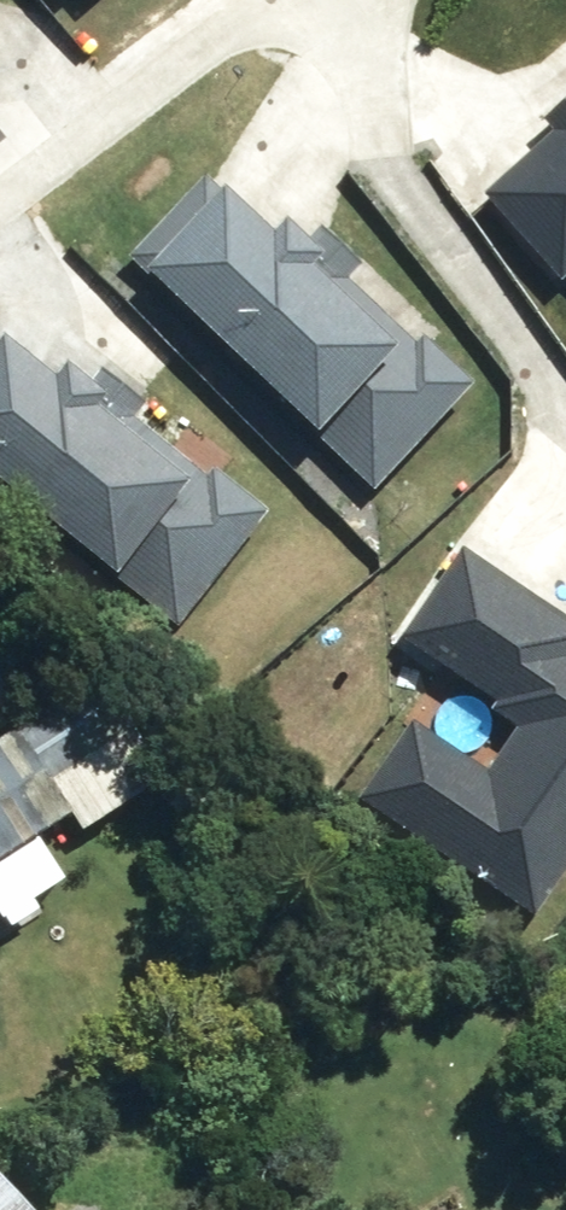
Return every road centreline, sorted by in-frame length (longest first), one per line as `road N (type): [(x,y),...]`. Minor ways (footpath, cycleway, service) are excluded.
road 1 (residential): [(0,194),(284,0)]

